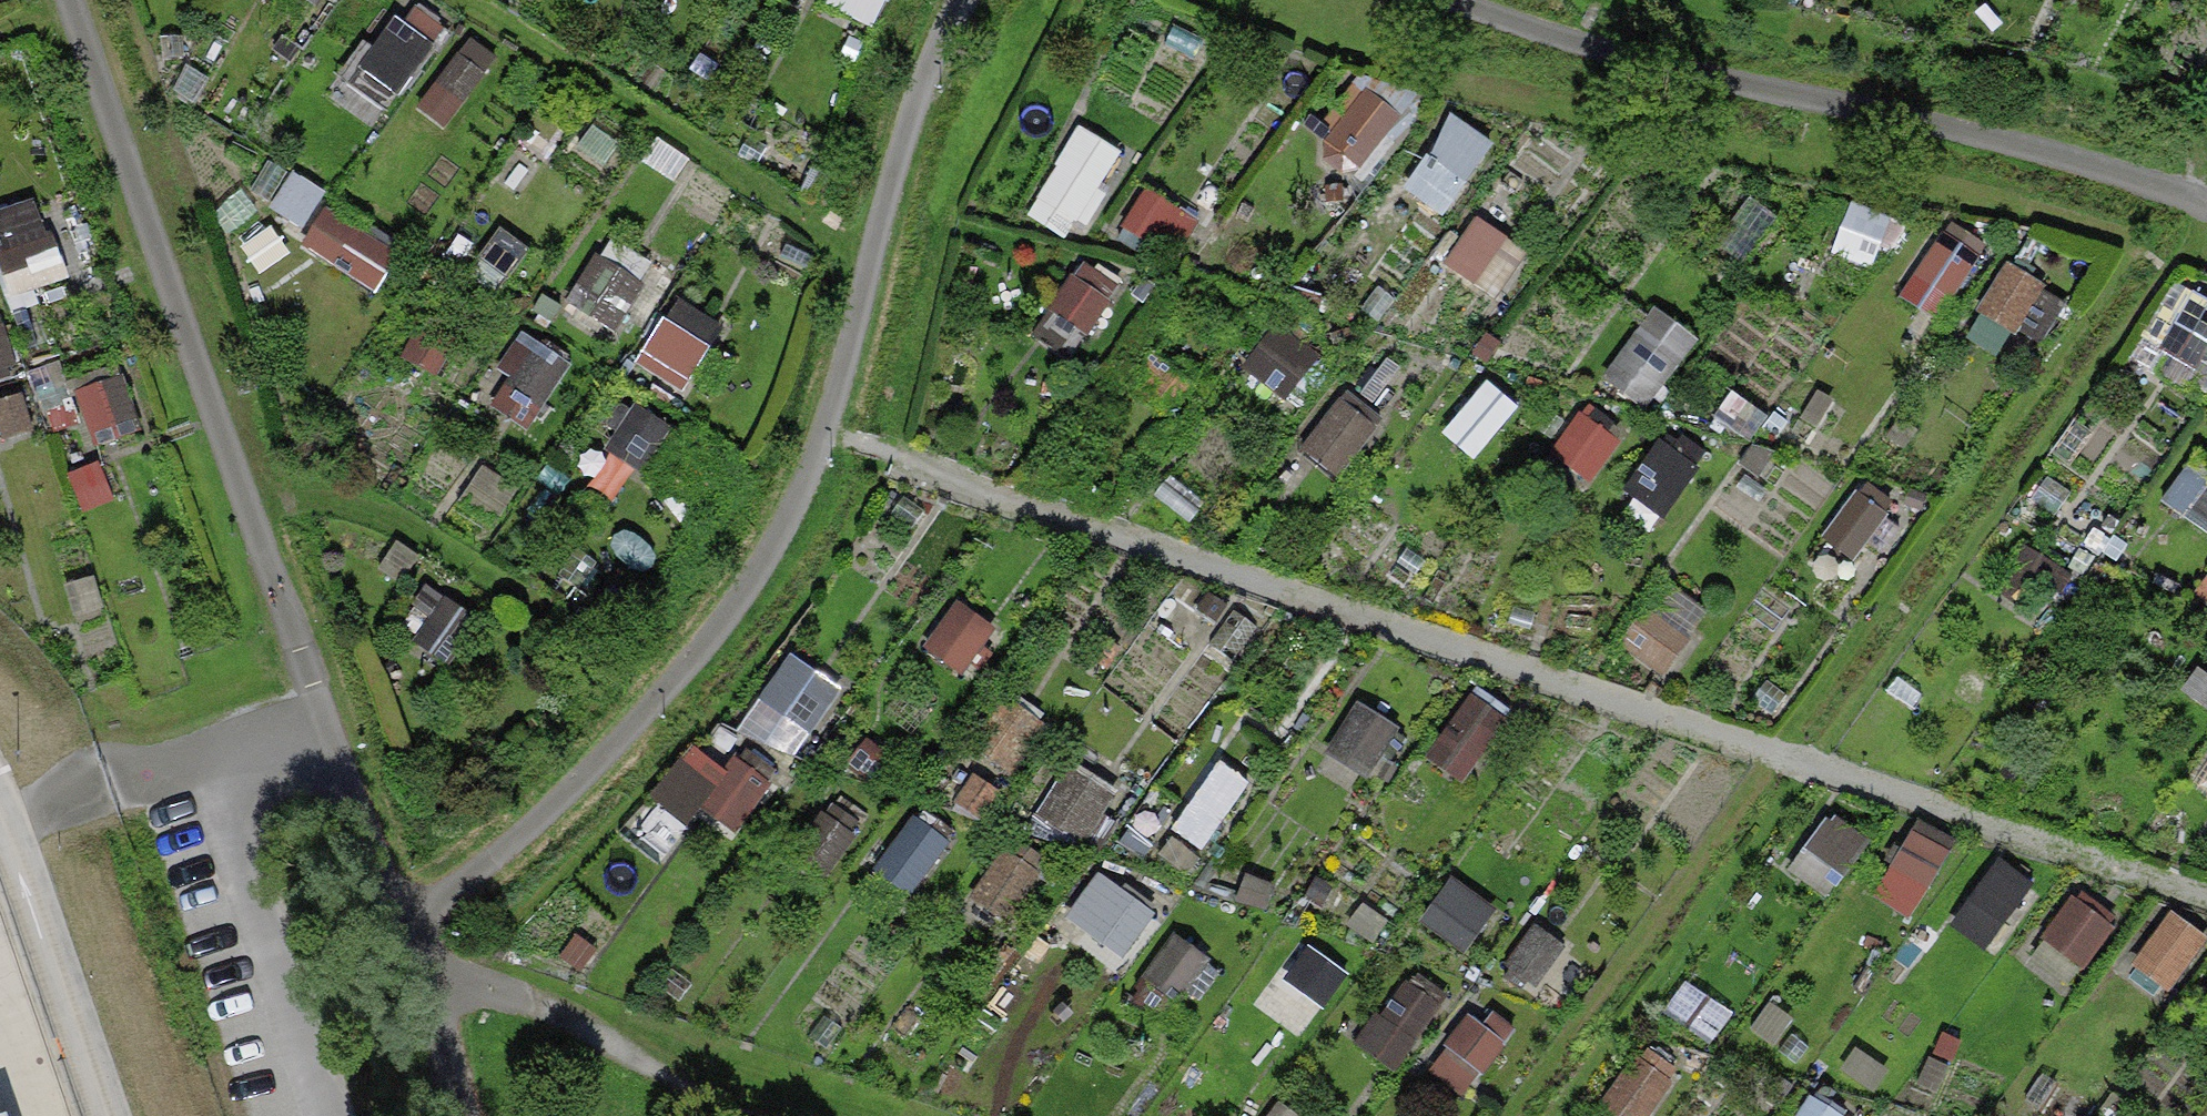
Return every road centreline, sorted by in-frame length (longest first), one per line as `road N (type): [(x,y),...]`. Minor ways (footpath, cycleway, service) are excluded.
road 1 (track): [(407,944),(602,758),(730,619),(825,433),(907,134),(968,0)]
road 2 (track): [(407,944),(74,0)]
road 3 (track): [(1465,0),(1671,66),(2184,197),(2206,209)]
road 4 (track): [(768,1115),(688,1093),(547,1007),(407,944)]
road 5 (track): [(466,1115),(407,944)]

